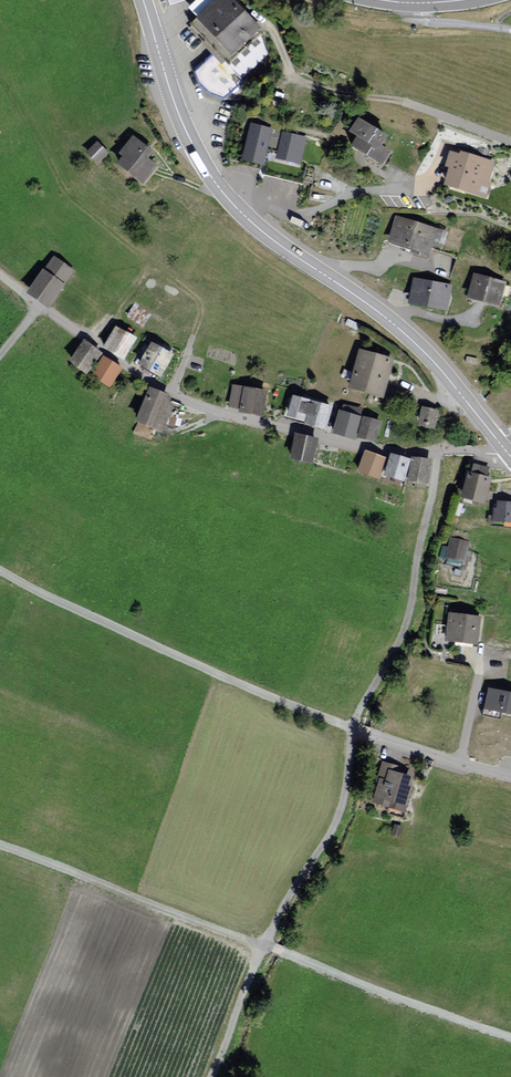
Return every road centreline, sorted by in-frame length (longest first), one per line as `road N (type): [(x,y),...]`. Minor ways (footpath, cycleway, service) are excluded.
road 1 (unclassified): [(442,452),(410,623),(353,728),(346,796),(264,950),(212,1076)]
road 2 (secondary): [(497,439),(405,333),(266,234),(221,190),(181,121),(143,0)]
road 3 (track): [(0,846),(510,1042)]
road 4 (residential): [(37,309),(214,415),(342,445),(442,452)]
road 5 (track): [(0,566),(115,629),(353,728)]
road 6 (track): [(510,143),(407,104),(301,82),(266,25)]
road 7 (residential): [(374,736),(510,779)]

